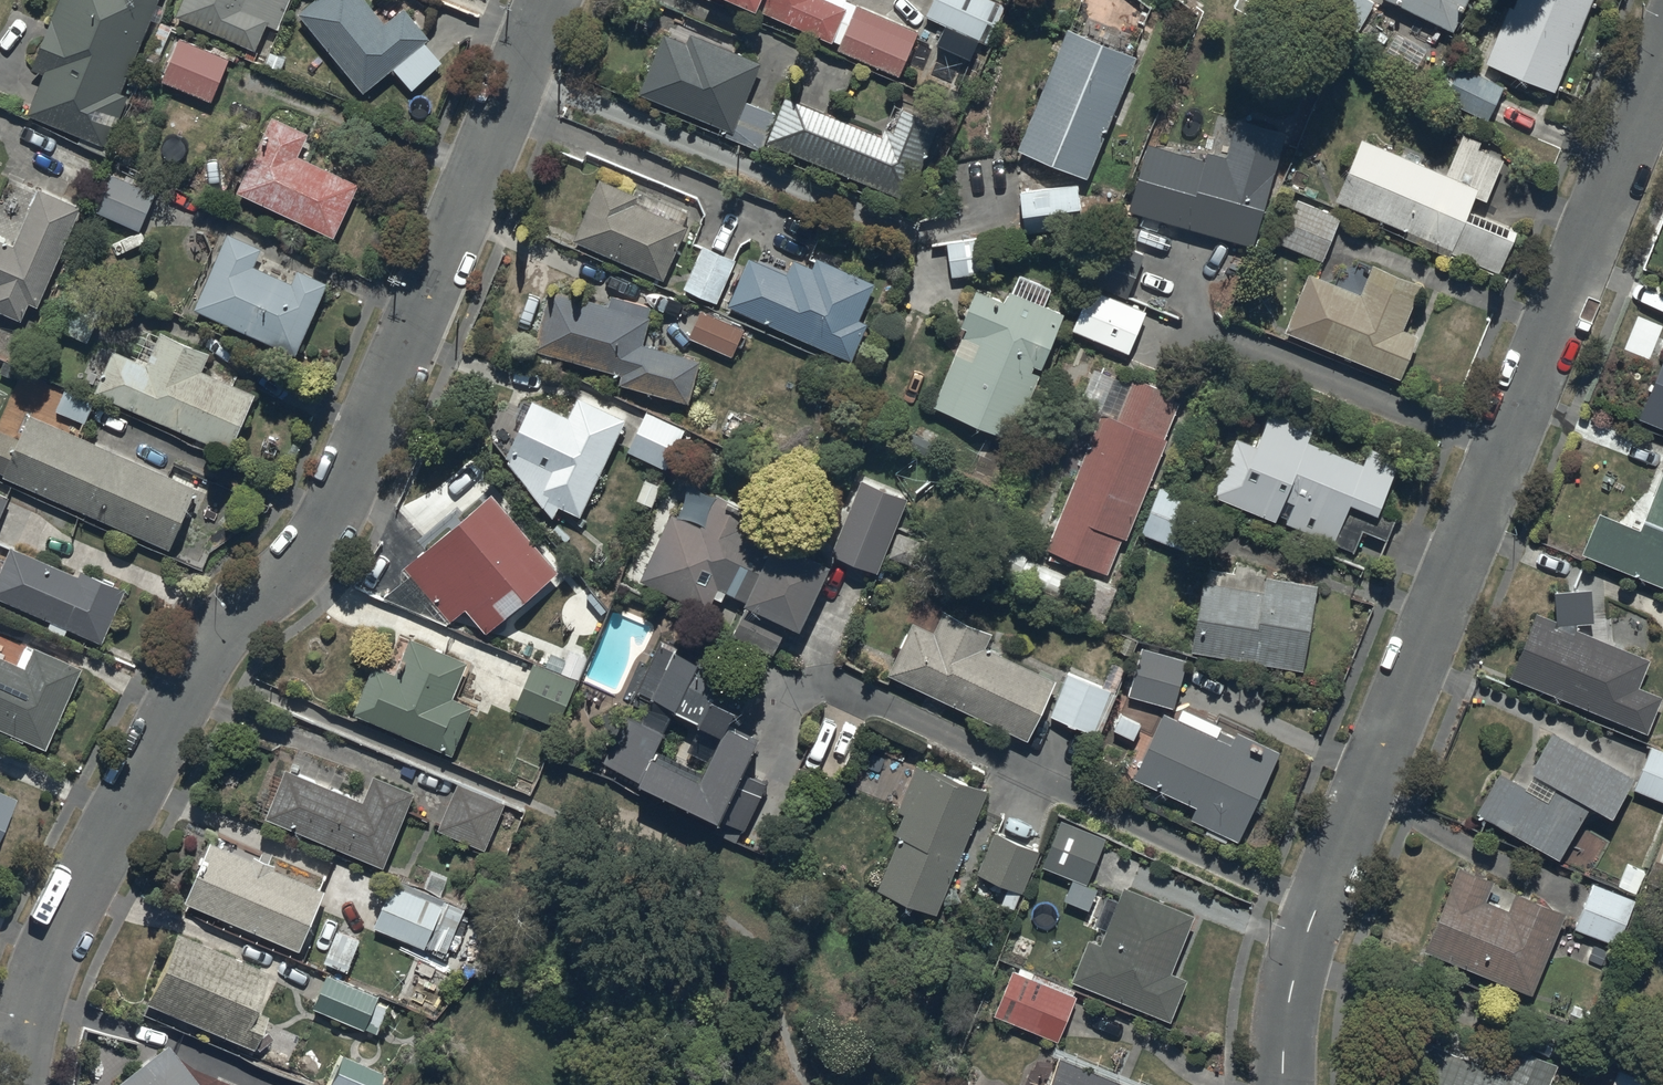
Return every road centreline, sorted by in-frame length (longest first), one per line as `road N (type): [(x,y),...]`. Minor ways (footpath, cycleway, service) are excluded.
road 1 (residential): [(19,1084),(39,970),(176,706),(229,627),(314,547),(350,485),(549,0)]
road 2 (residential): [(1283,1084),(1291,987),(1316,907),(1662,63)]

